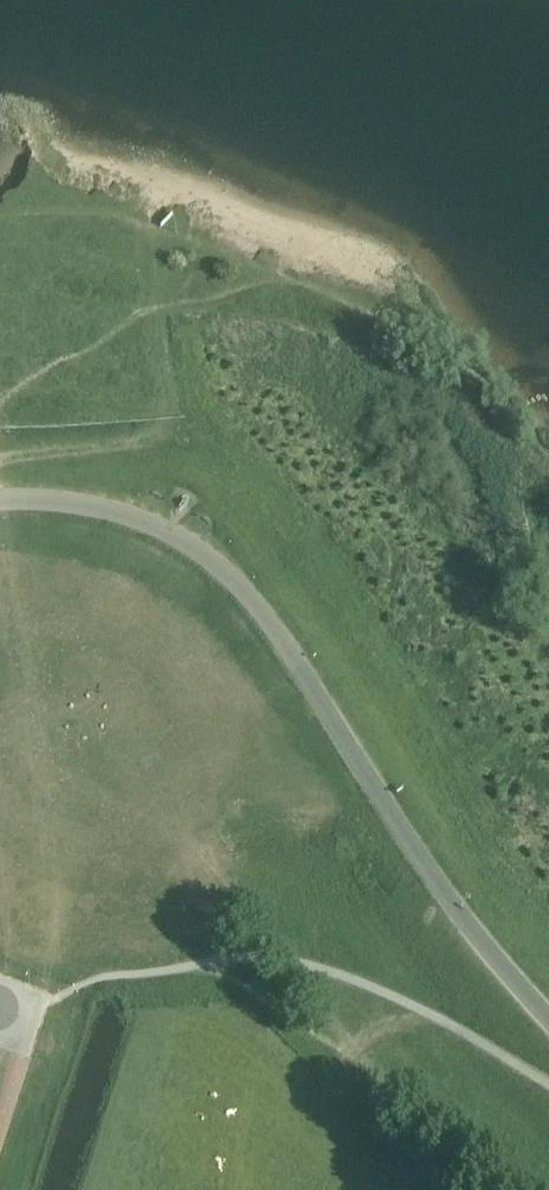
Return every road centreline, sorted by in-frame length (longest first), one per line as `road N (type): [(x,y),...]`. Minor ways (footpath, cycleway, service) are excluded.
road 1 (unclassified): [(548,1018),(411,845),(278,630),(216,566),(136,518),(0,500)]
road 2 (track): [(70,240),(163,228),(251,250),(441,345)]
road 3 (track): [(548,1088),(416,1010),(344,1064),(317,1101)]
road 4 (track): [(160,435),(0,461)]

